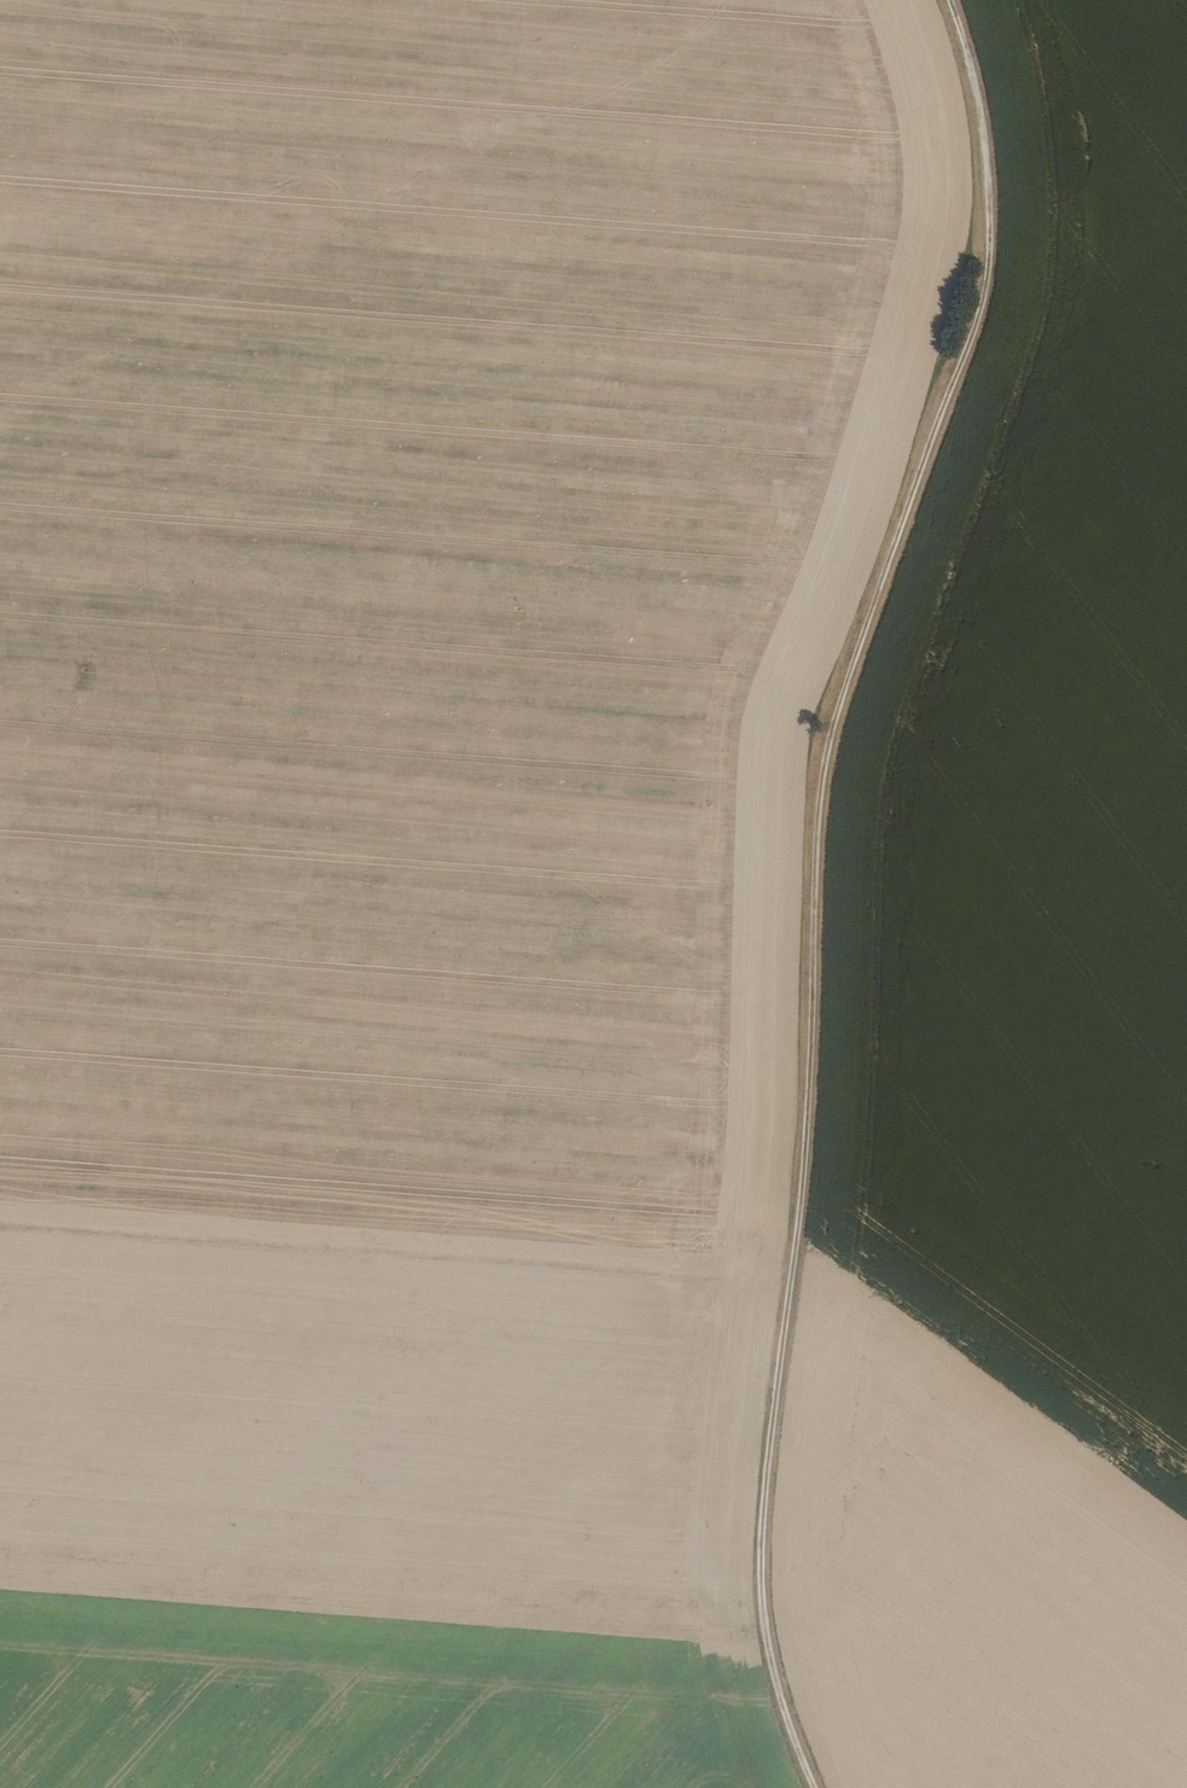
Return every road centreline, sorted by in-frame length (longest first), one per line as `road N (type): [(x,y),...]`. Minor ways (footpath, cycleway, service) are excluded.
road 1 (track): [(953,0),(982,84),(991,141),(988,318),(836,744),(816,1122),(782,1398)]
road 2 (track): [(817,1787),(797,1745),(766,1621),(782,1398)]

